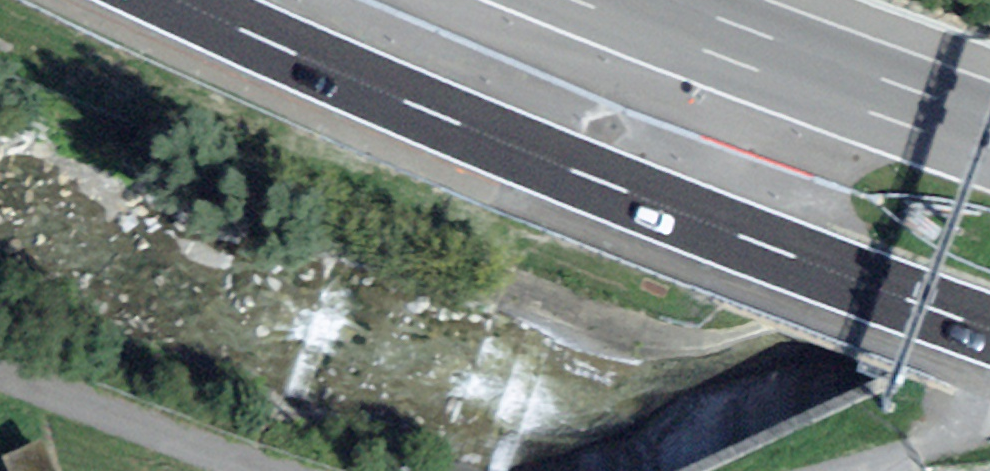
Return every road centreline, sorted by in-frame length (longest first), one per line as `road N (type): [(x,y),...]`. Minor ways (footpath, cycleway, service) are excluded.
road 1 (motorway): [(181,0),(570,168),(989,327)]
road 2 (motorway): [(989,135),(616,0)]
road 3 (track): [(0,381),(264,470)]
road 4 (track): [(864,470),(989,415)]

